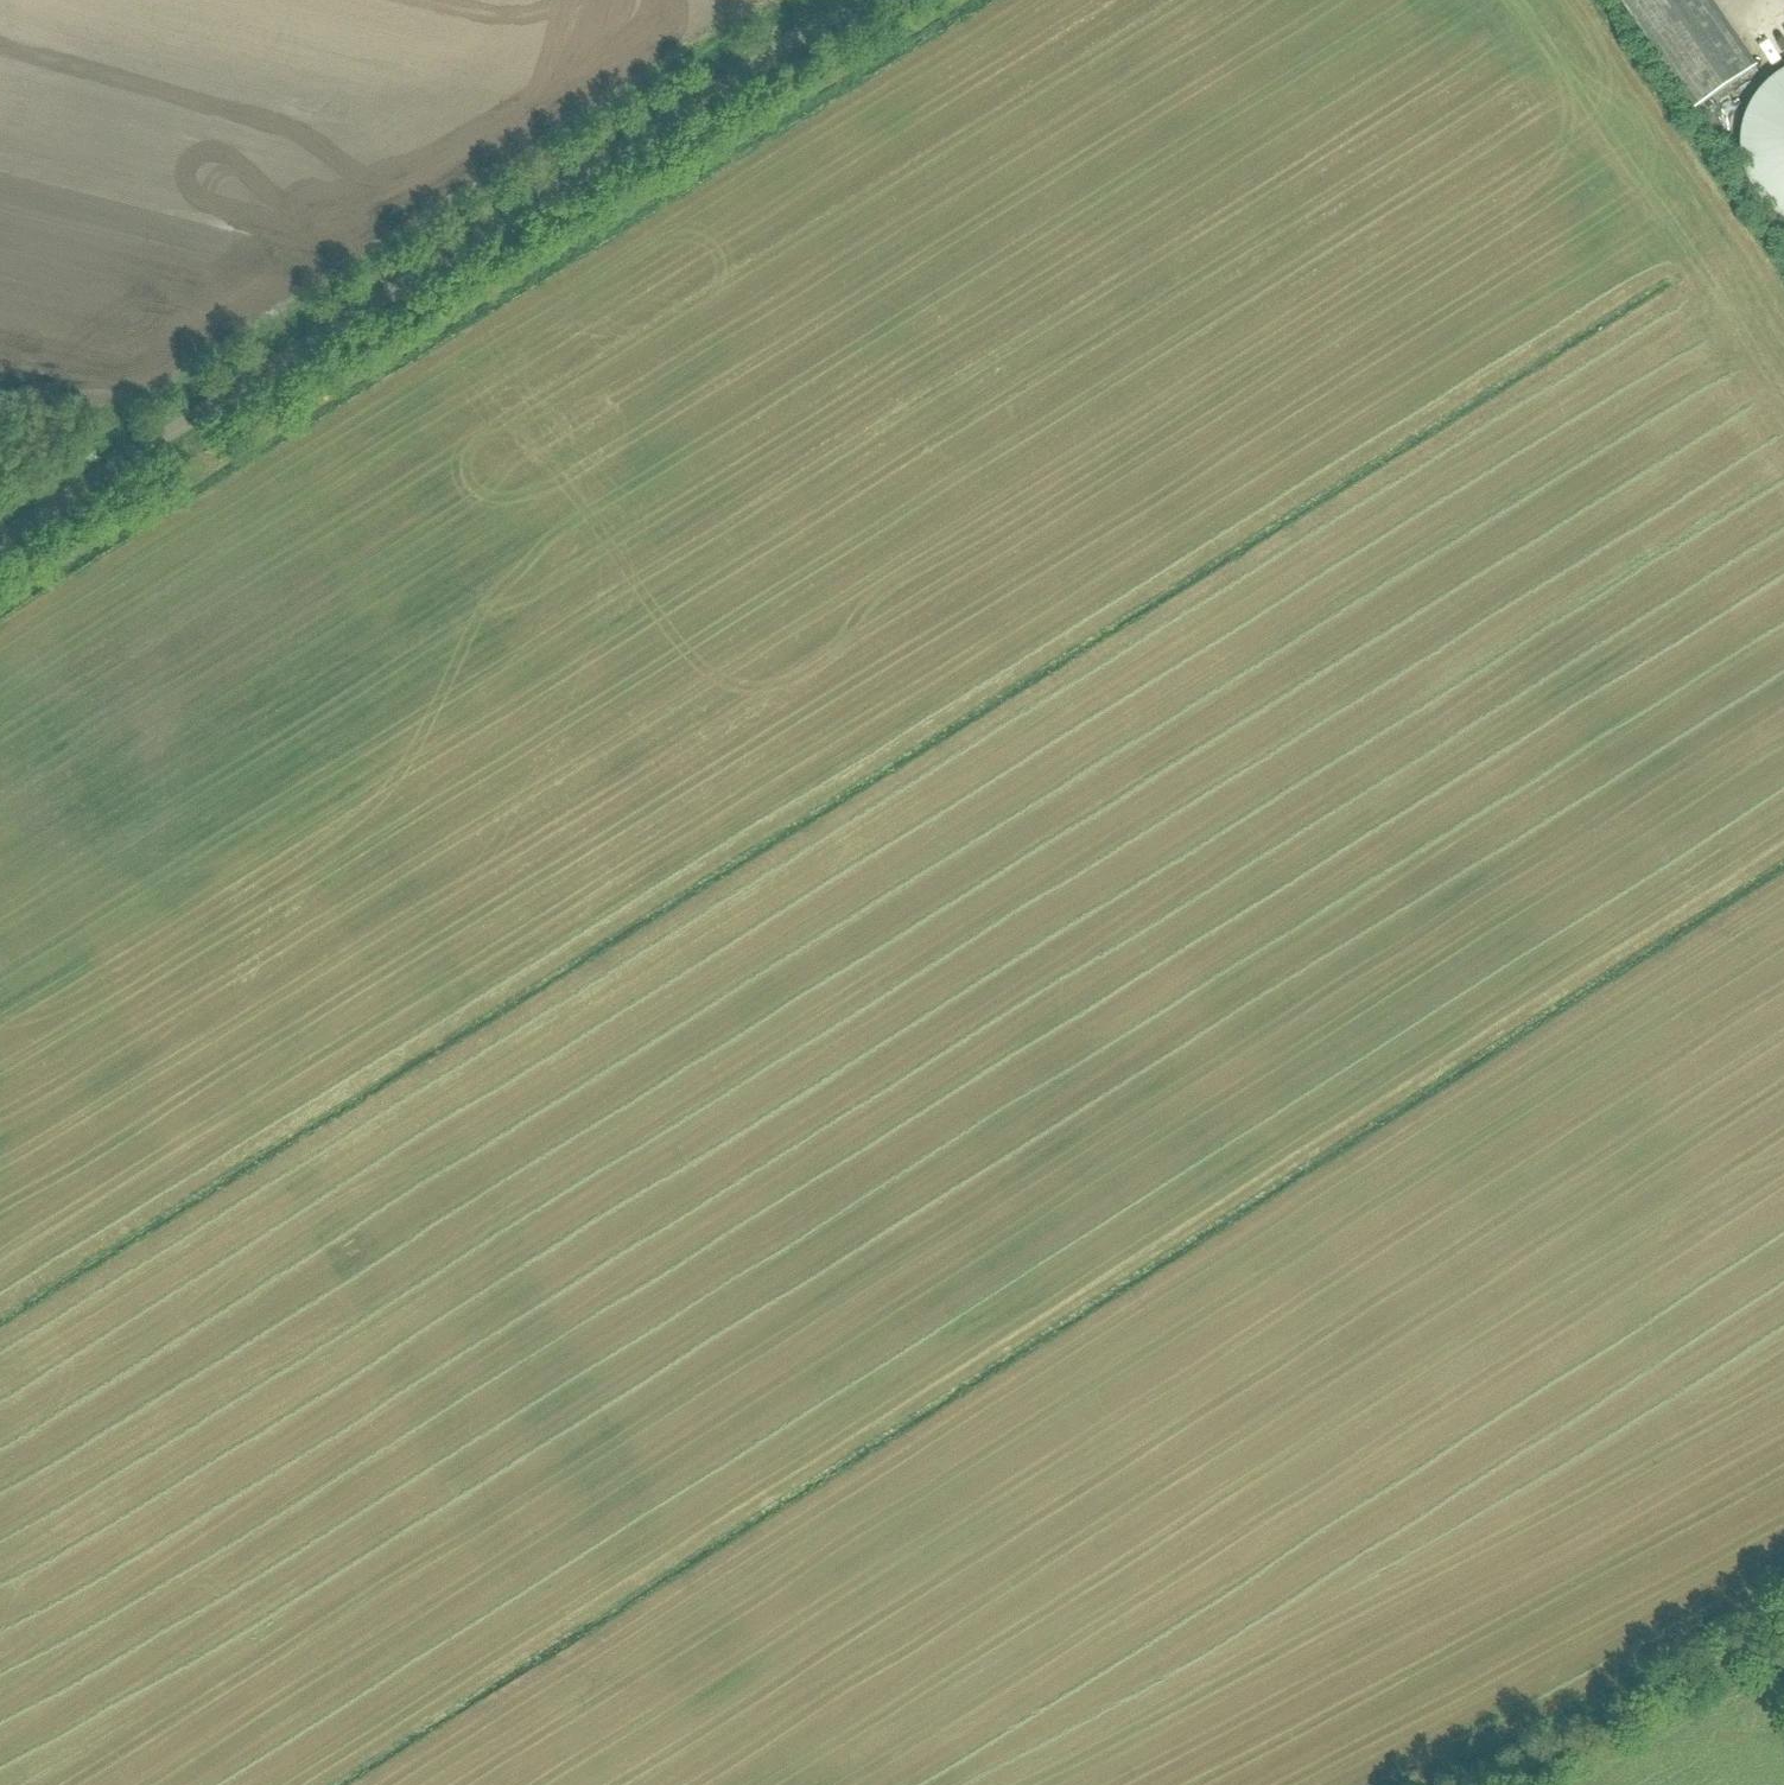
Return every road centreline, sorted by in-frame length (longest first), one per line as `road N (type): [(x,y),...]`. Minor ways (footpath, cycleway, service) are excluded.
road 1 (unclassified): [(0,540),(859,0)]

